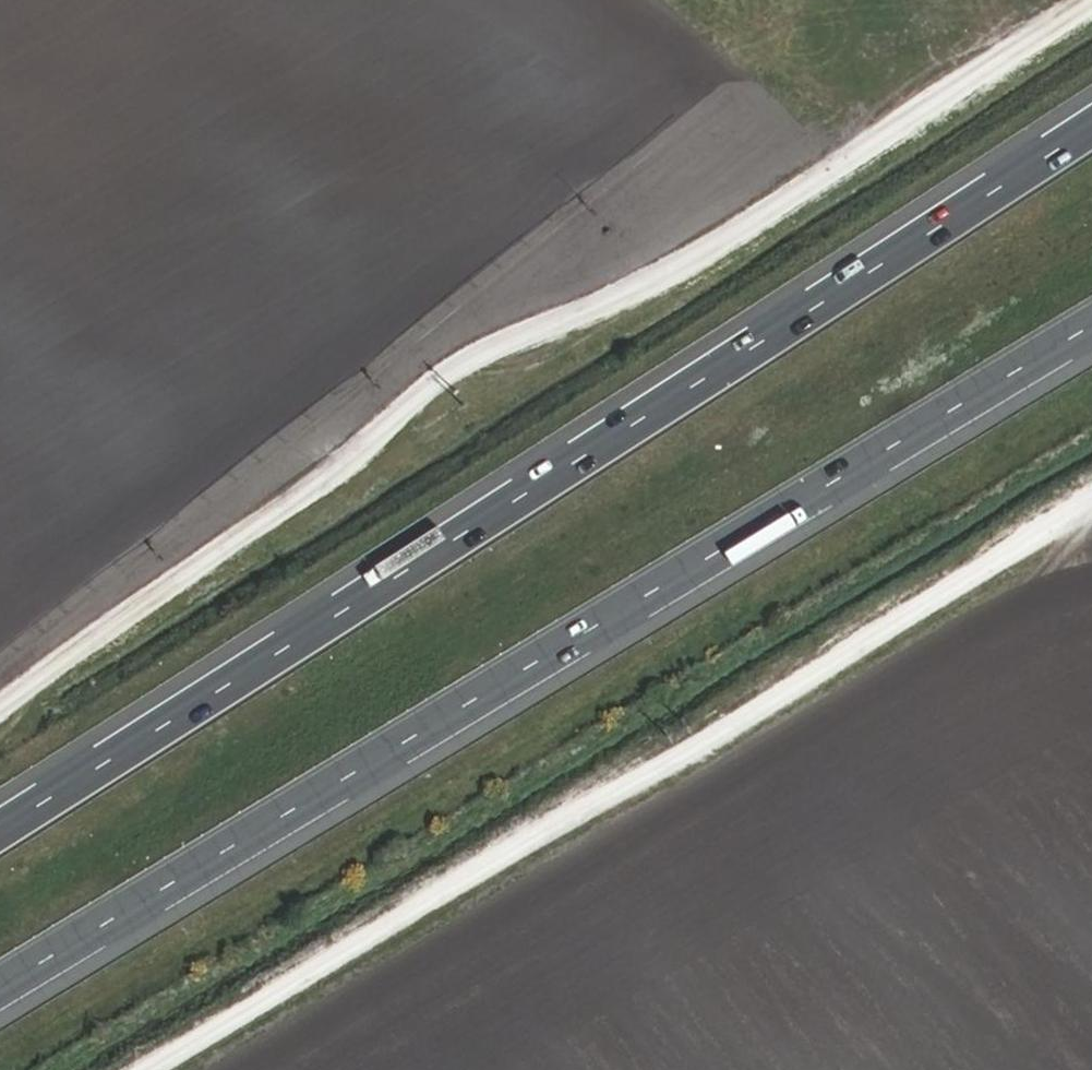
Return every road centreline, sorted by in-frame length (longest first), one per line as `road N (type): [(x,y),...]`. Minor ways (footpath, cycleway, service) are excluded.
road 1 (motorway): [(1091,125),(0,829)]
road 2 (track): [(1085,0),(0,692)]
road 3 (motorway): [(0,991),(1091,329)]
road 4 (track): [(158,1069),(1091,503)]

